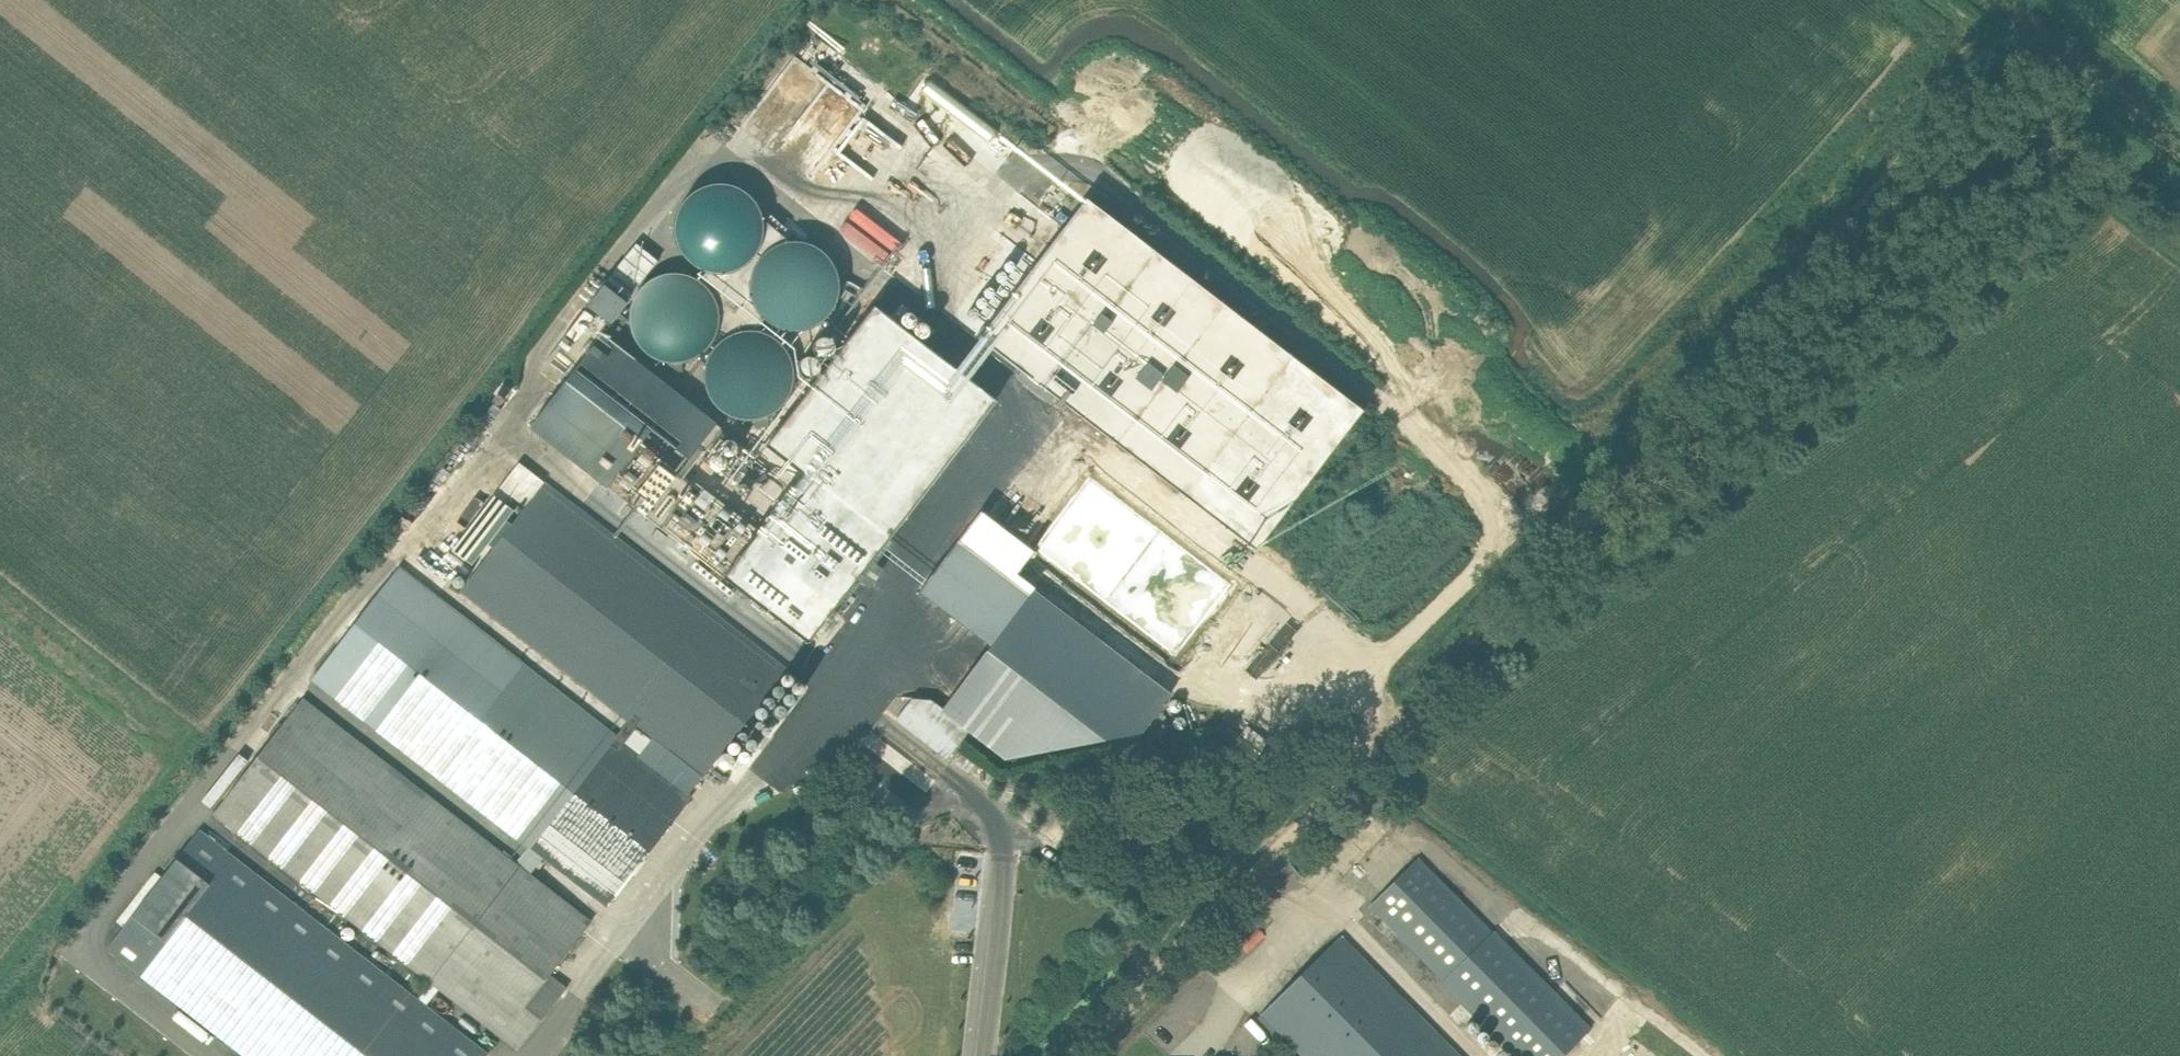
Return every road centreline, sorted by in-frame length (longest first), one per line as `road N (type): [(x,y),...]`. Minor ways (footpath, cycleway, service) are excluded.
road 1 (track): [(1695,1055),(1348,779)]
road 2 (unclassified): [(1069,1055),(1374,753)]

